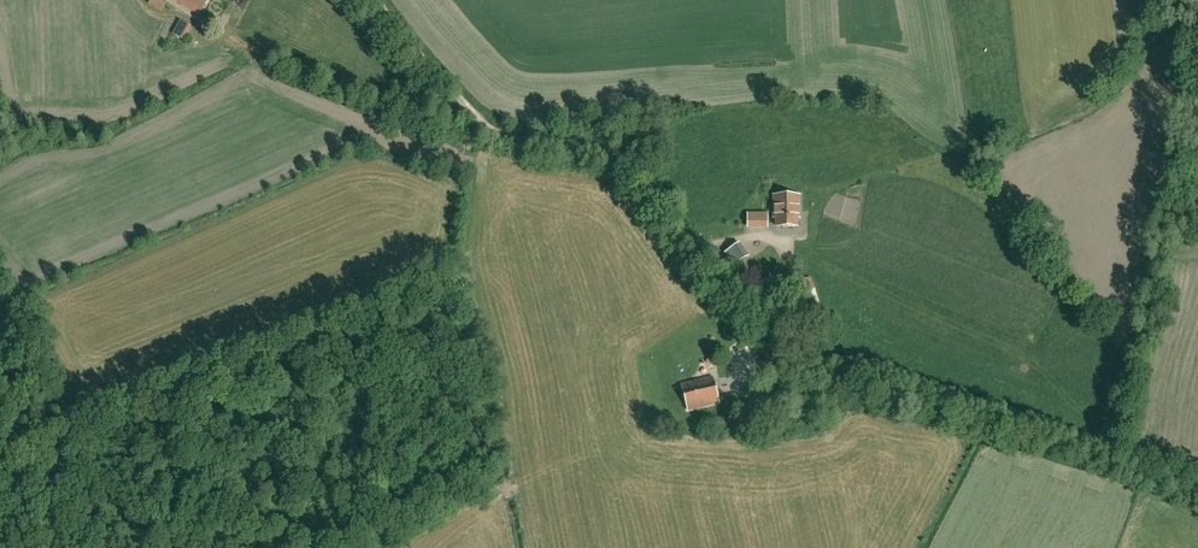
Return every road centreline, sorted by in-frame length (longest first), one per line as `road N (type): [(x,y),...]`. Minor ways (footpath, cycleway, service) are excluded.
road 1 (track): [(381,0),(435,79),(485,132),(504,143),(633,167),(785,354)]

